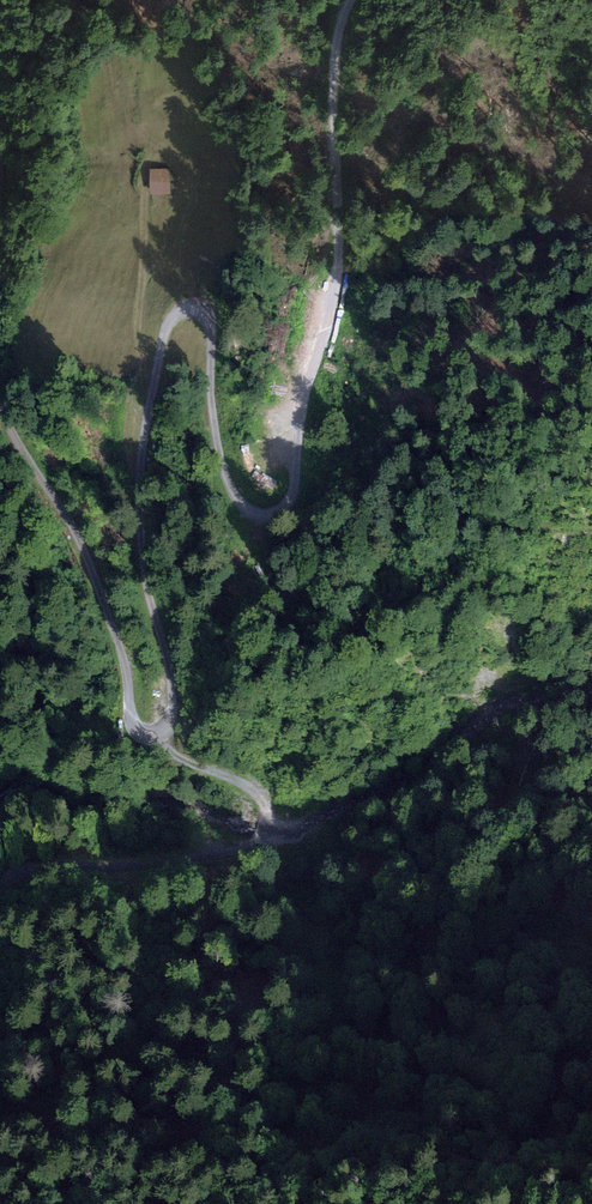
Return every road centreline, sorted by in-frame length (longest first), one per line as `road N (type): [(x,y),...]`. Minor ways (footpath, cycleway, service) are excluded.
road 1 (unclassified): [(0,412),(73,525),(125,665),(131,725),(145,734),(162,732),(173,712),(143,568),(142,490),(163,341),(182,310),(197,308),(212,321),(209,406),(234,495),(262,519),(282,515),(292,498)]
road 2 (track): [(292,498),(335,286),(332,93),(351,0)]
road 3 (track): [(153,735),(260,798),(266,816),(260,835),(155,861),(36,869),(0,891)]

